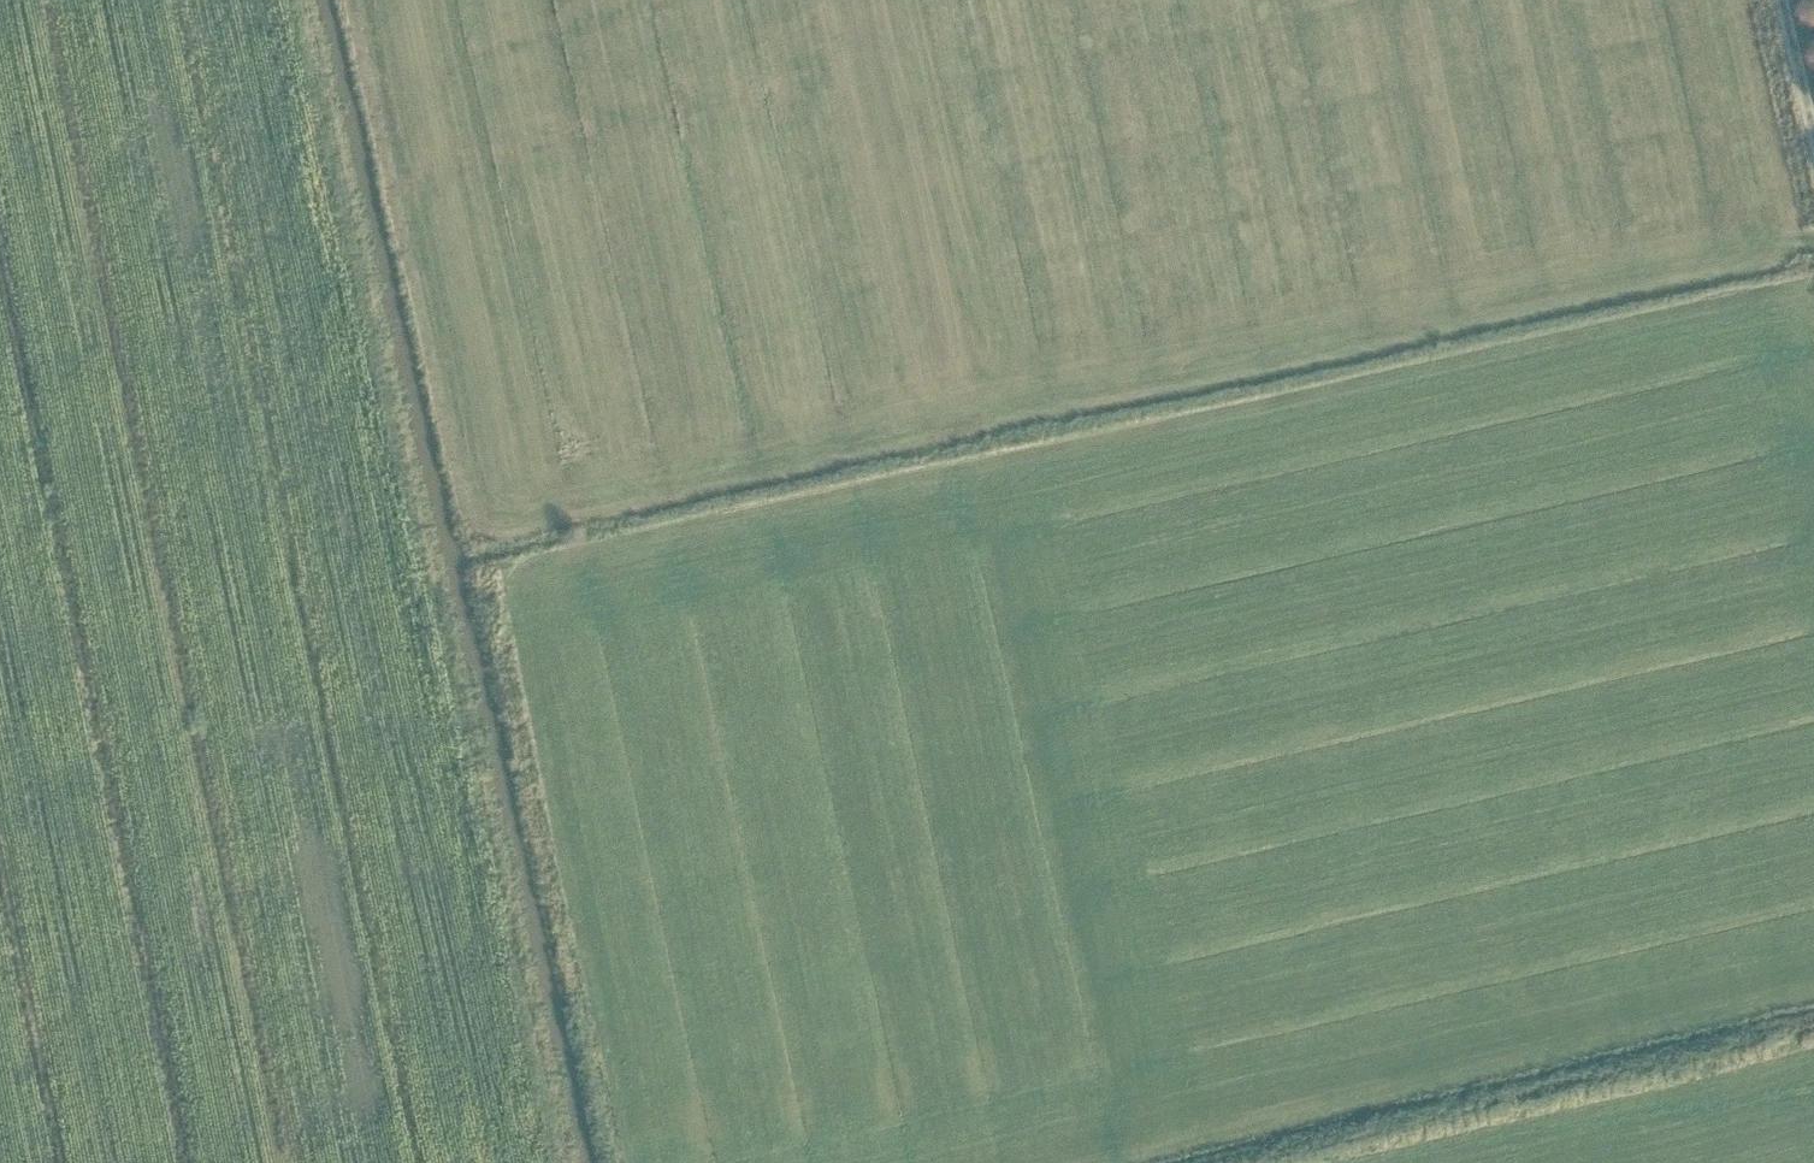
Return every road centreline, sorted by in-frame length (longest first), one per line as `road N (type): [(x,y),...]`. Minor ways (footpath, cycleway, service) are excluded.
road 1 (track): [(1813,168),(1772,0)]

